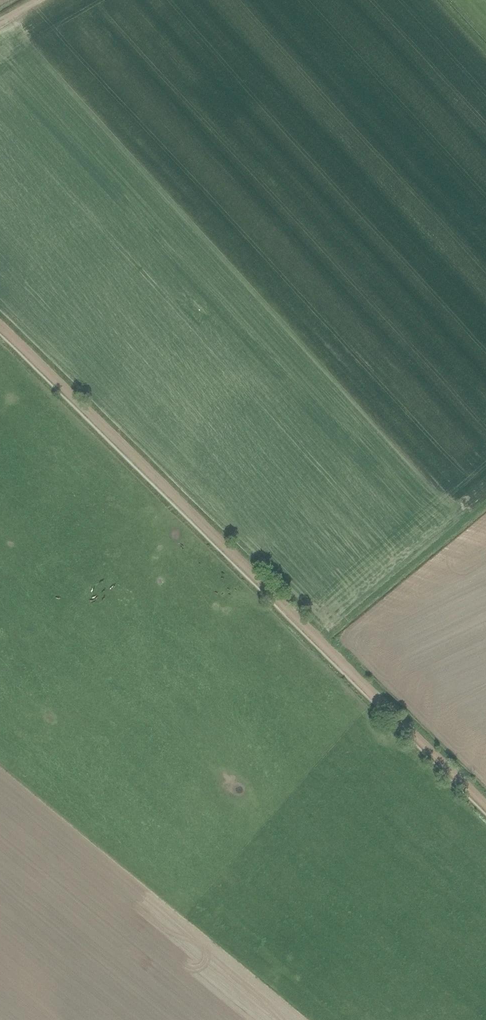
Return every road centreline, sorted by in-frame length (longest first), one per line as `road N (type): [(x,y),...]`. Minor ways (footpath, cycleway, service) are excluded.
road 1 (track): [(0,324),(485,805)]

